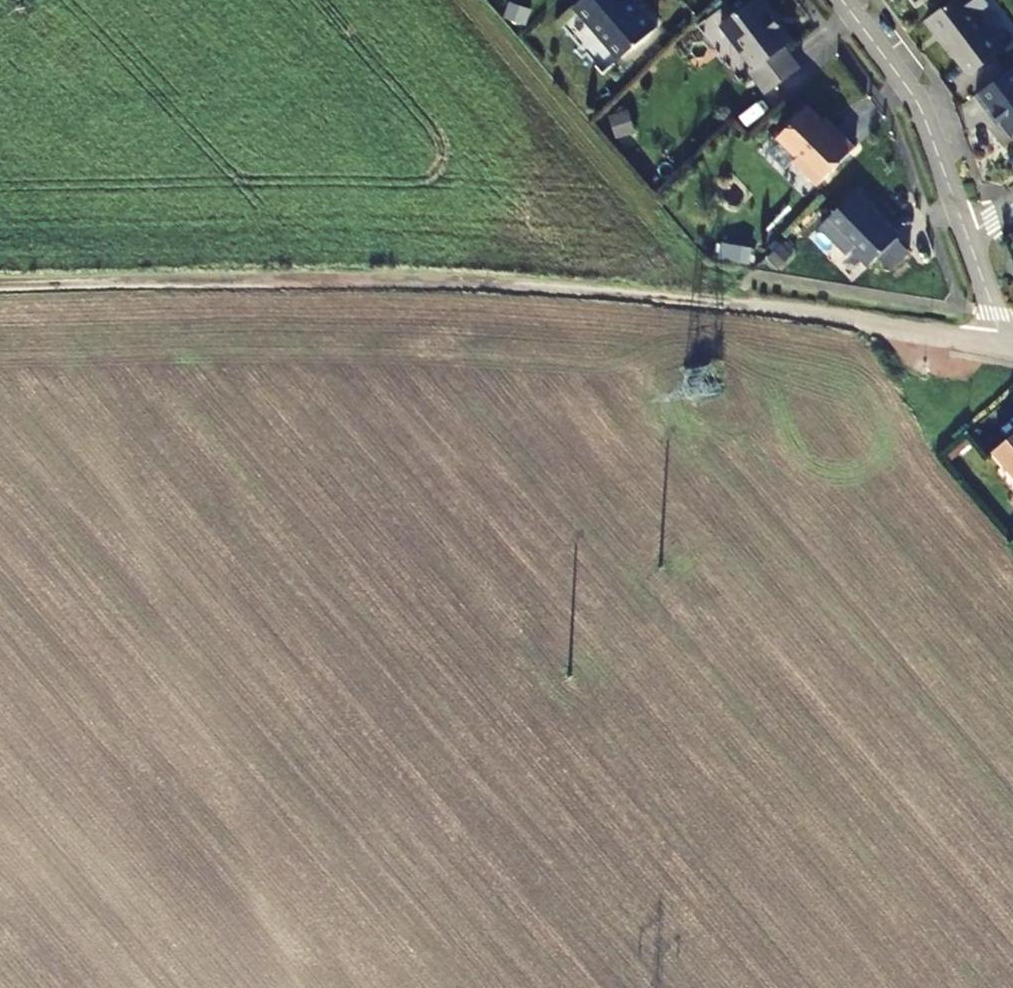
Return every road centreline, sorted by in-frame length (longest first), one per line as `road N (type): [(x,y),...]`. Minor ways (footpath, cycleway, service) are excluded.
road 1 (track): [(1004,347),(573,279),(0,281)]
road 2 (residential): [(842,0),(926,123),(967,241)]

